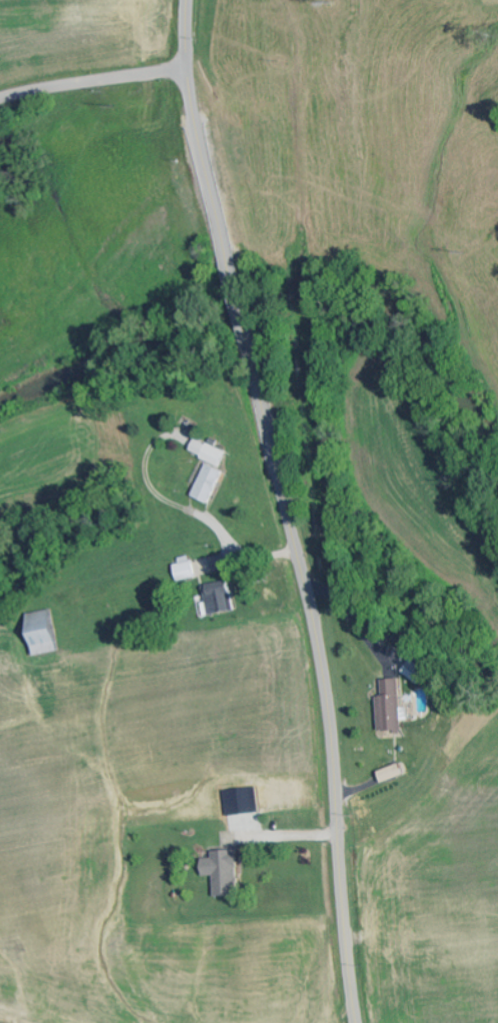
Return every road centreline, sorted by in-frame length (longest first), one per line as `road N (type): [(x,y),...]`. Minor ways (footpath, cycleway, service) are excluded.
road 1 (tertiary): [(255,366),(330,711),(359,1022)]
road 2 (tertiary): [(190,70),(233,277)]
road 3 (residential): [(0,100),(190,70)]

